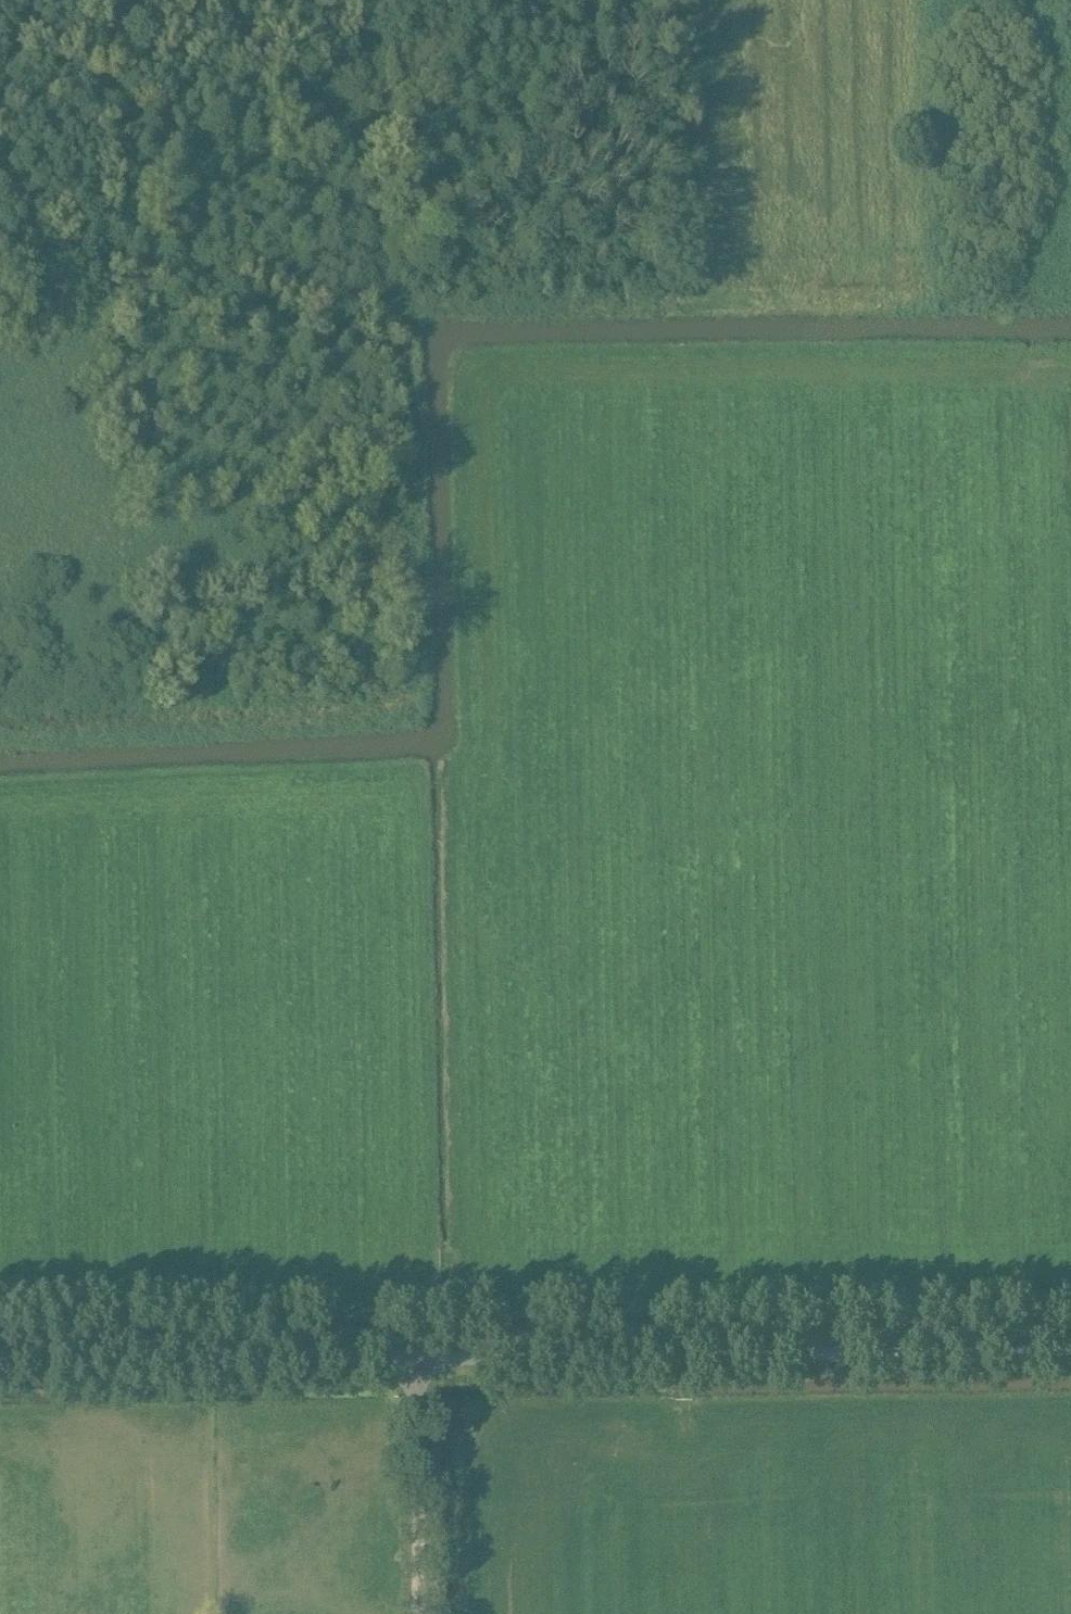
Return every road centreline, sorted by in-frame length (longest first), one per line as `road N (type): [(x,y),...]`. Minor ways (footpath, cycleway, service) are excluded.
road 1 (unclassified): [(0,1364),(1070,1353)]
road 2 (track): [(418,1613),(414,1364)]

